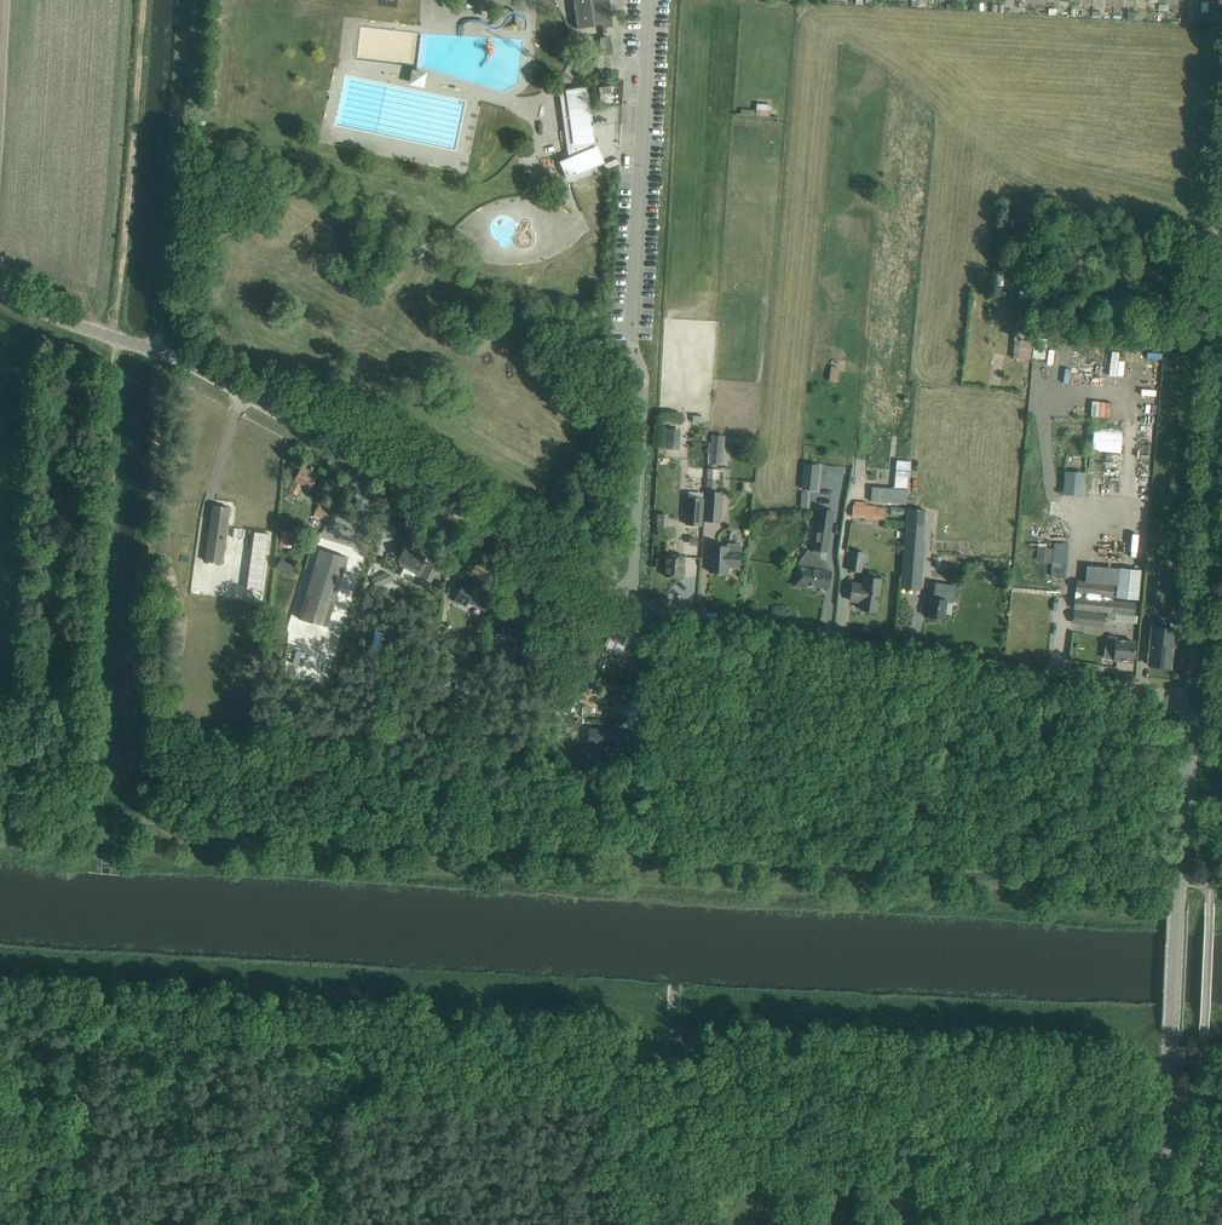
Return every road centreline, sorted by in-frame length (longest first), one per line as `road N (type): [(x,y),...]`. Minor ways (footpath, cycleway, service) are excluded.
road 1 (track): [(1211,882),(139,817)]
road 2 (unclassified): [(633,604),(171,364),(0,295)]
road 3 (unclassified): [(650,0),(633,341),(644,386),(633,604)]
road 4 (unclassified): [(1196,706),(633,604)]
road 5 (tertiary): [(1152,1224),(1196,706)]
road 6 (track): [(98,781),(124,345)]
road 7 (tertiary): [(1196,706),(1221,401)]

